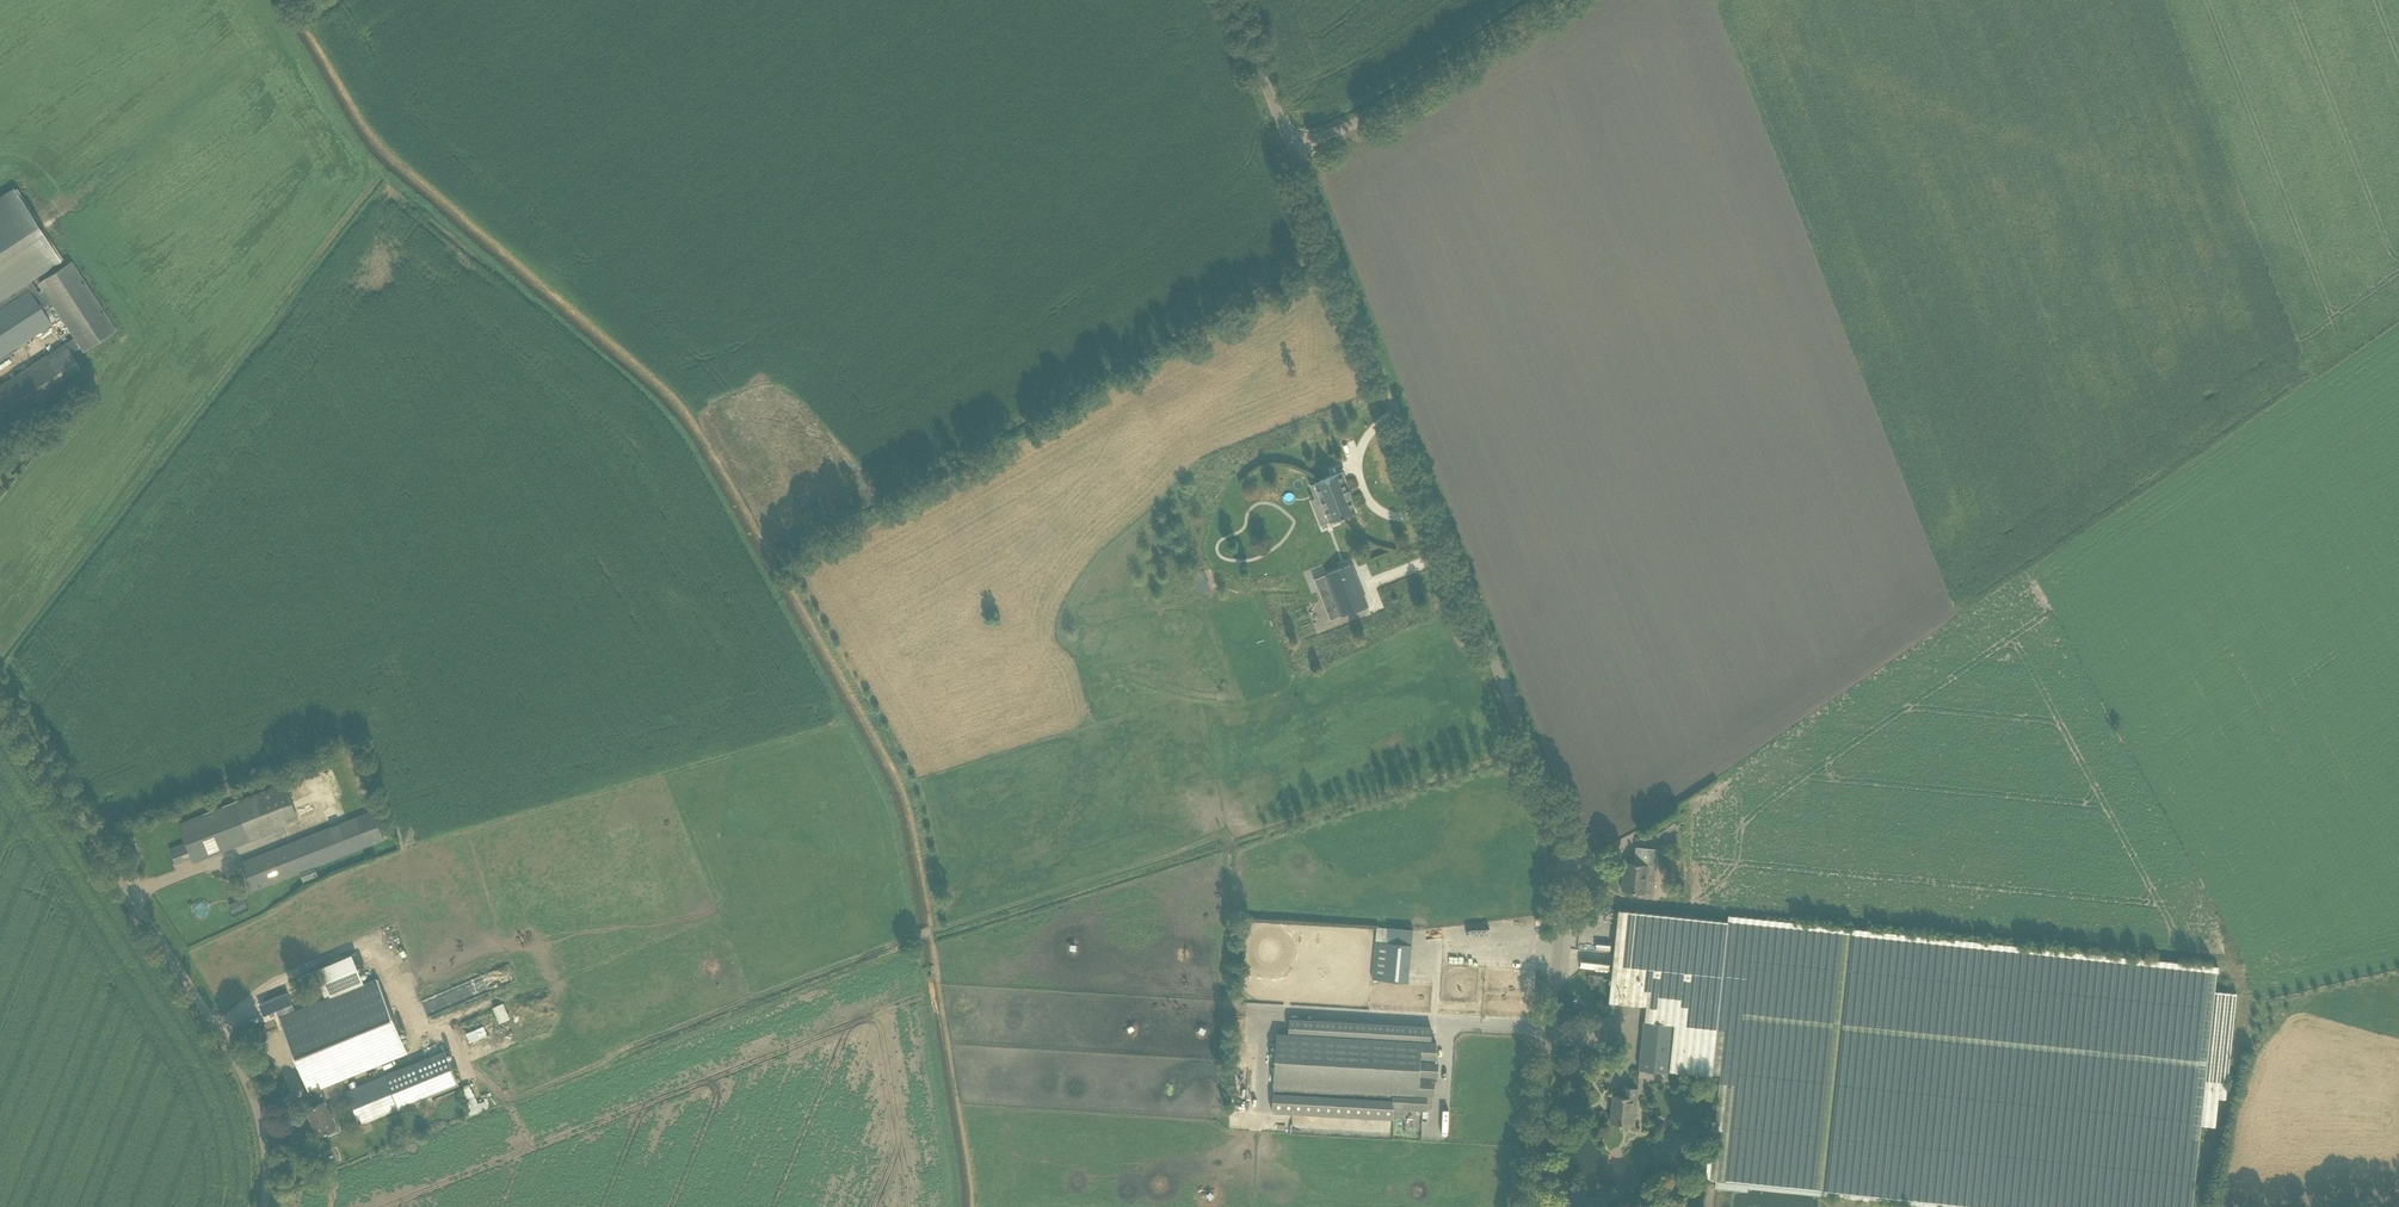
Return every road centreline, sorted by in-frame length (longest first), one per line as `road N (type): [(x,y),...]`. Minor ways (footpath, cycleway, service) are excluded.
road 1 (unclassified): [(1530,1206),(1562,842),(1292,150)]
road 2 (unclassified): [(258,1206),(255,1129),(232,1068),(0,702)]
road 3 (unclassified): [(1292,150),(1372,115),(1545,0)]
road 4 (unclassified): [(1292,150),(1231,0)]

